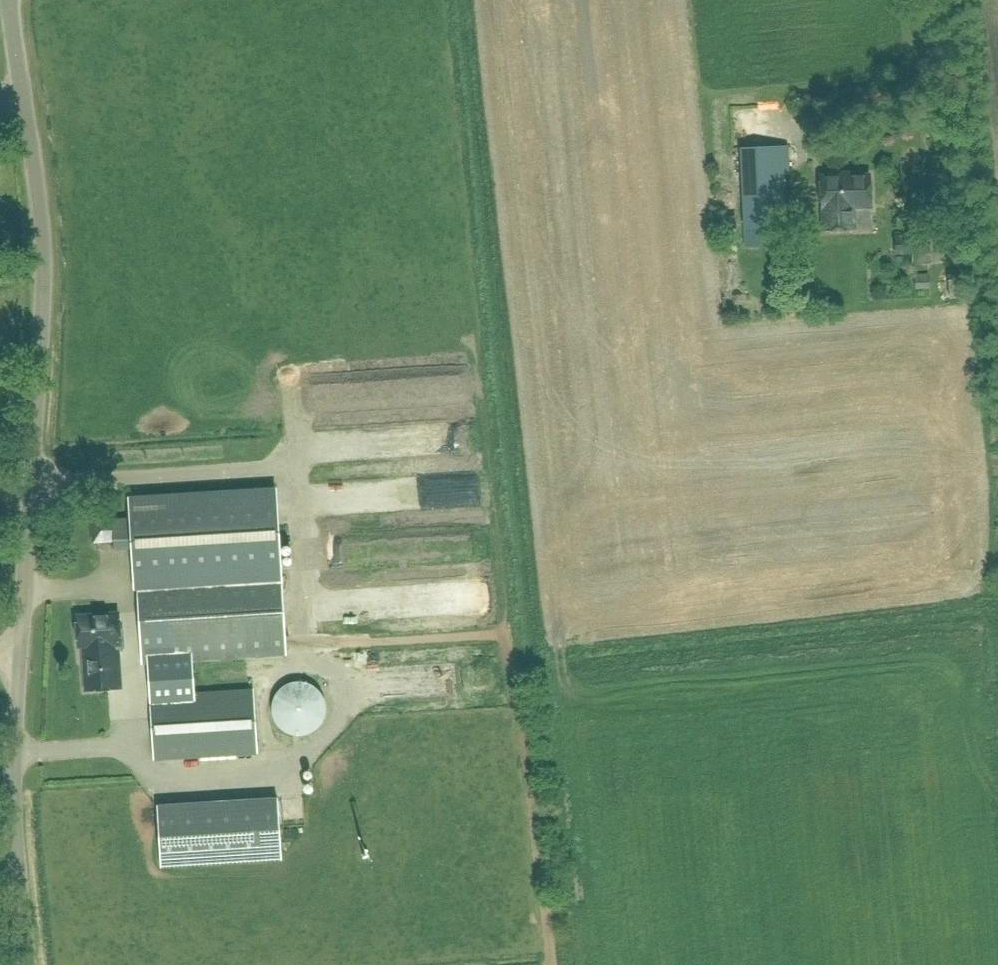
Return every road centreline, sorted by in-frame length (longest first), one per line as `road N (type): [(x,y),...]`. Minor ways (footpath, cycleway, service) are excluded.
road 1 (unclassified): [(30,964),(16,771),(42,383),(44,221),(10,0)]

